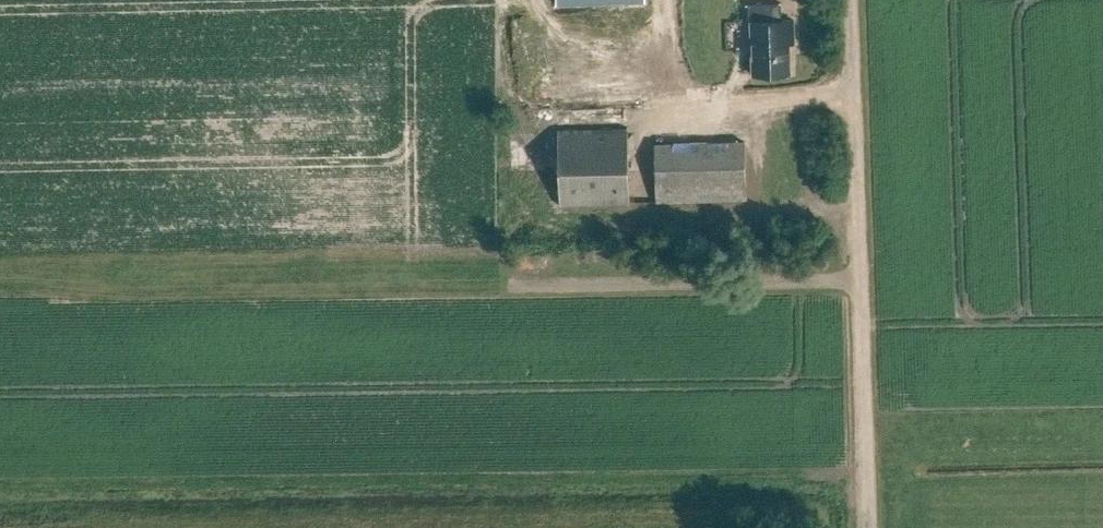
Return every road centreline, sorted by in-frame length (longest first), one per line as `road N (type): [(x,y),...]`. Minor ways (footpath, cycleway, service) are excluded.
road 1 (track): [(866,497),(852,85)]

